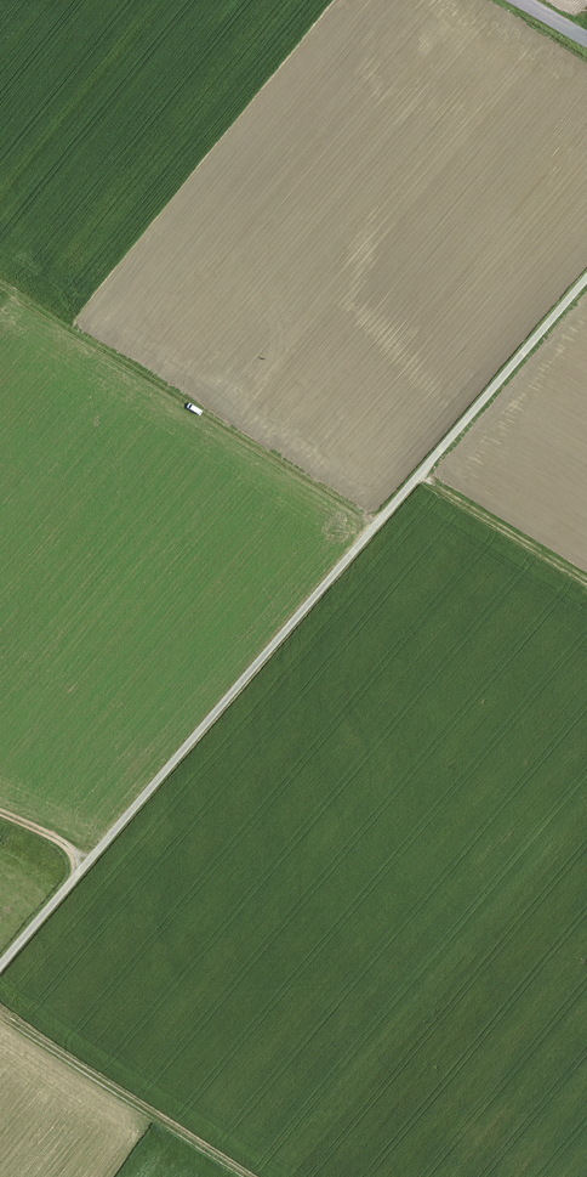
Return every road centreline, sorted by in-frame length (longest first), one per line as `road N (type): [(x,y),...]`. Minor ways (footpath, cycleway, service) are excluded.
road 1 (track): [(0,970),(586,282)]
road 2 (track): [(0,283),(382,524)]
road 3 (track): [(0,1014),(250,1176)]

